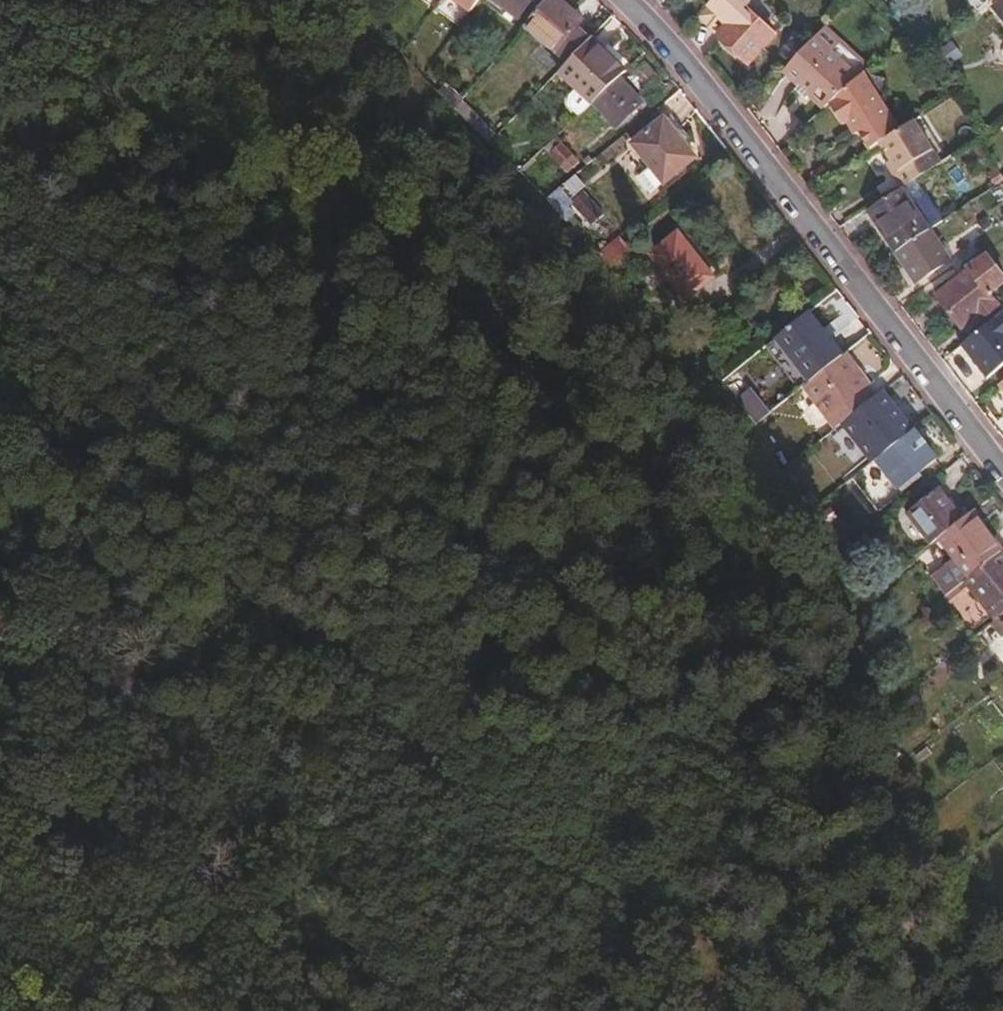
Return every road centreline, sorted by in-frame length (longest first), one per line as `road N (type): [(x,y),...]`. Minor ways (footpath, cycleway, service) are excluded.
road 1 (track): [(0,64),(184,137),(371,247),(667,587),(774,763),(882,1010)]
road 2 (track): [(619,1010),(356,818),(263,699),(159,541),(66,451),(0,348)]
road 3 (residential): [(1002,468),(713,98),(614,0)]
road 4 (track): [(0,663),(109,854),(182,1010)]

